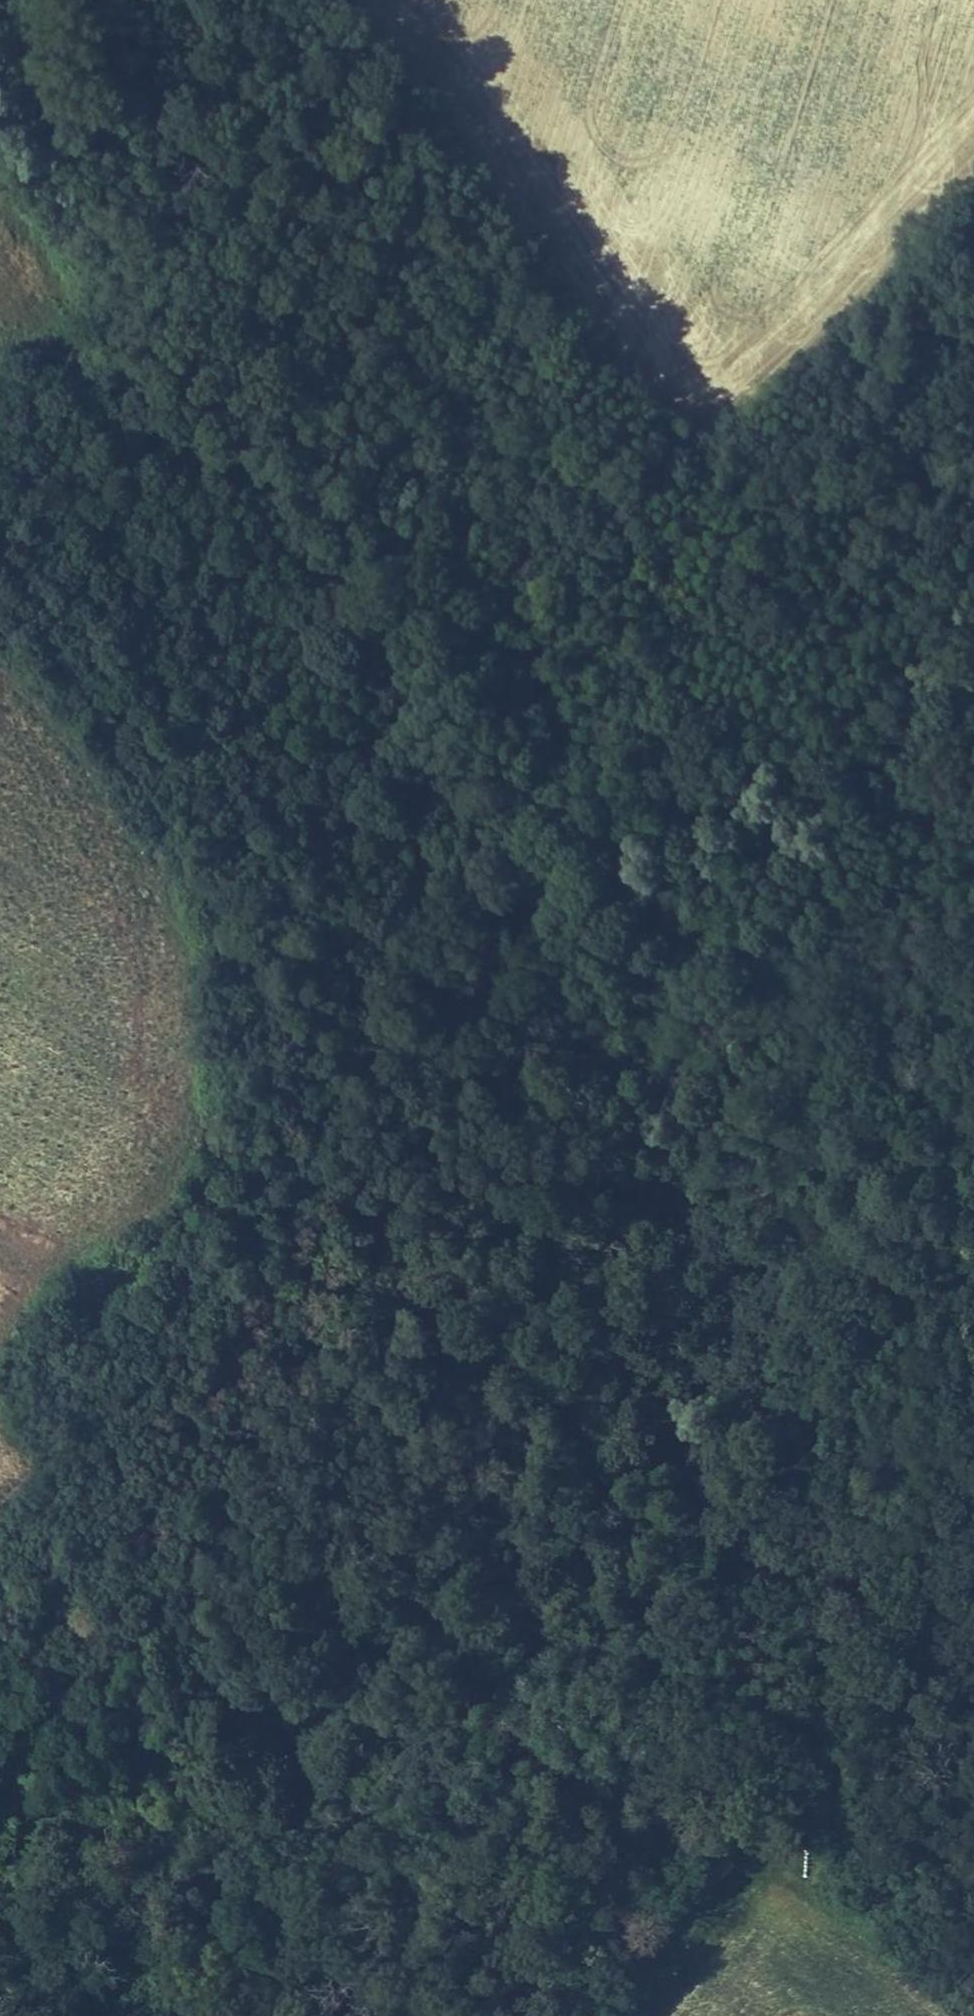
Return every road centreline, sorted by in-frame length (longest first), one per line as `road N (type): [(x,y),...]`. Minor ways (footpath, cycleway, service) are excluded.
road 1 (track): [(0,1940),(172,2015)]

